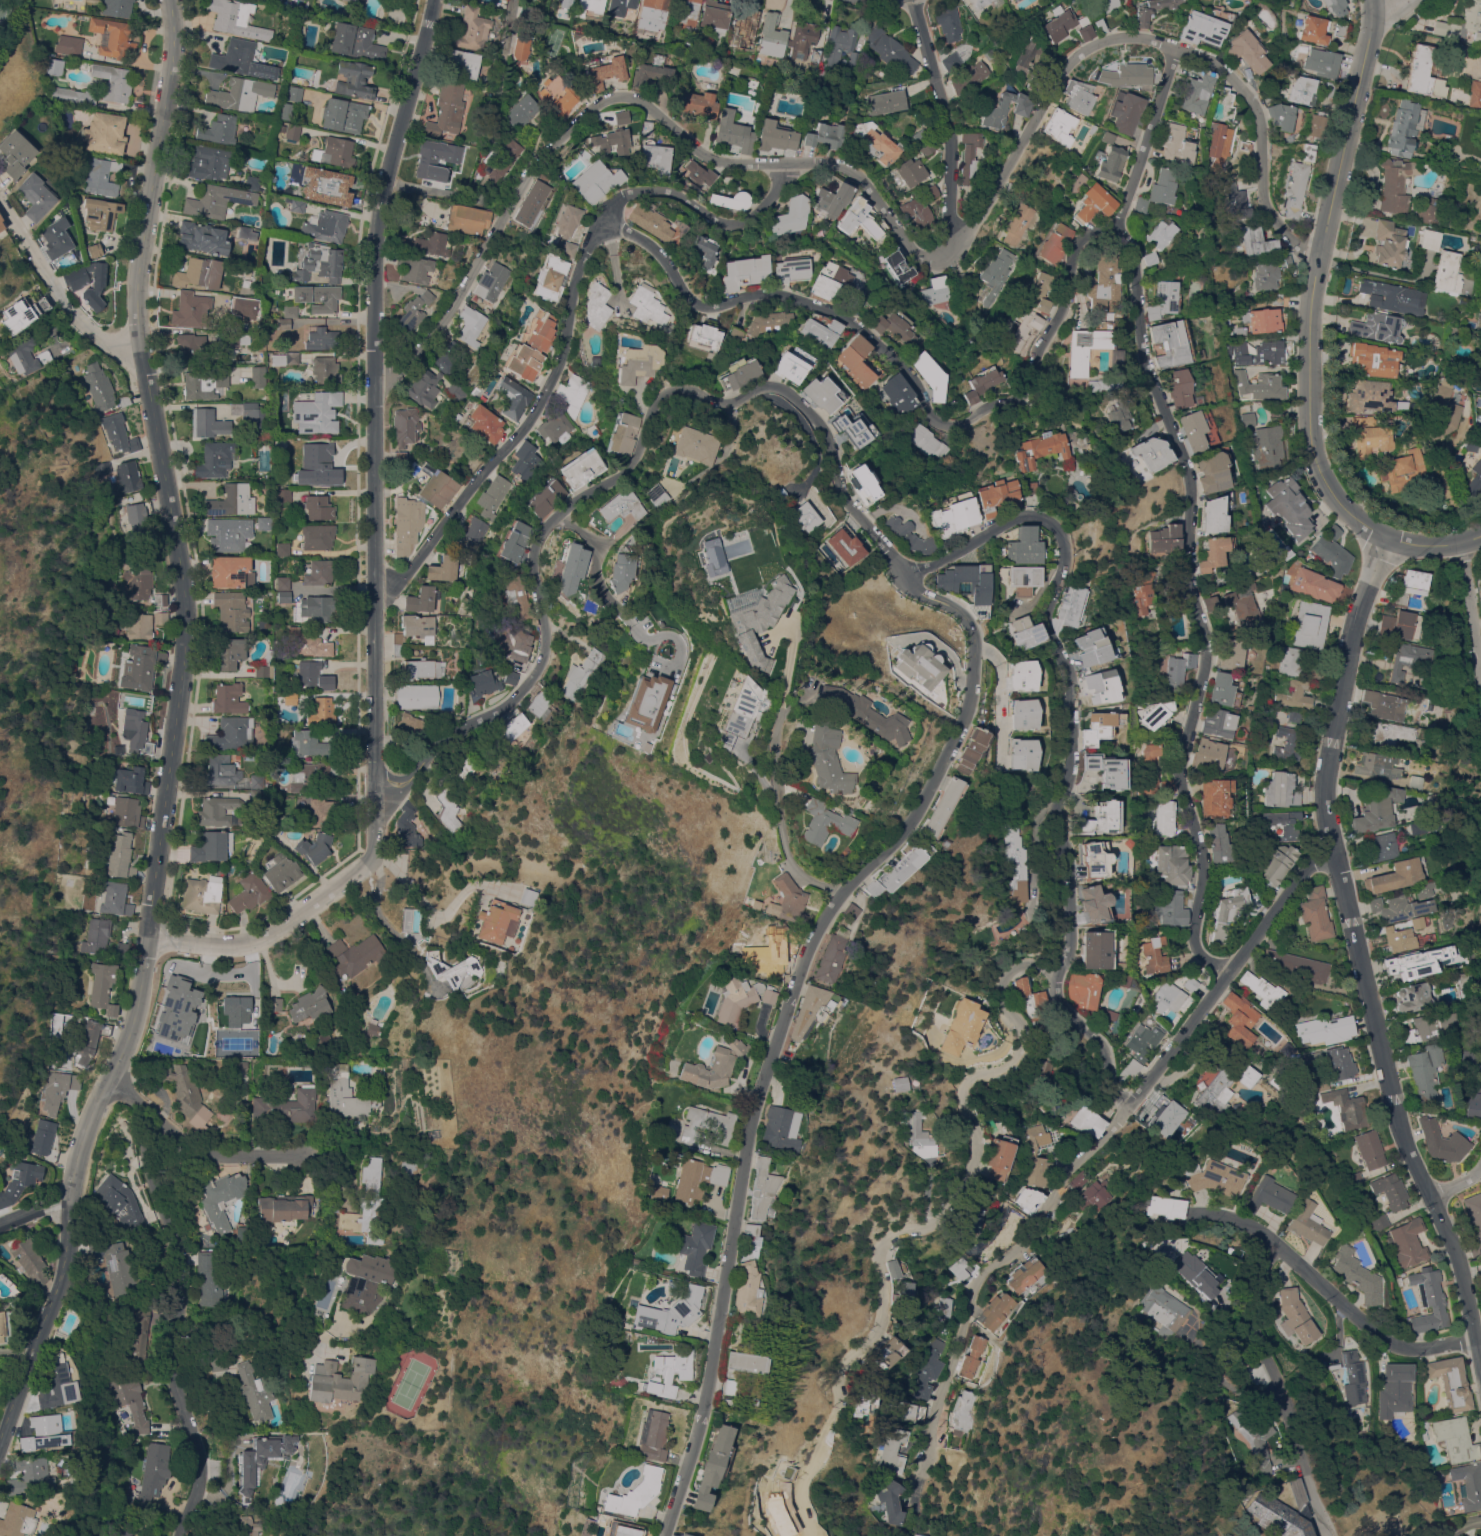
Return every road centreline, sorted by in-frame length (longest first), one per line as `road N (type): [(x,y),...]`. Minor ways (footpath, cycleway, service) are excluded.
road 1 (residential): [(901,574),(847,497),(817,418),(786,389),(771,385),(734,402),(714,403),(698,390),(663,396),(634,463),(540,536),(534,579),(548,641),(529,685),(504,709),(465,725),(374,813),(376,848),(365,866),(257,940),(213,944),(148,935)]
road 2 (residential): [(1178,48),(1115,39),(1080,56),(968,240),(930,260),(845,167),(718,160),(649,106),(626,97),(602,101),(535,169),(441,325),(377,386)]
road 3 (residential): [(660,1535),(699,1417),(754,1105),(796,979),(842,892),(919,801),(969,701),(973,632),(949,604),(901,574)]
road 4 (residential): [(148,935),(188,615),(136,320),(173,53),(169,0)]
road 5 (residential): [(1480,1356),(1433,1198),(1401,1138),(1332,838),(1318,810),(1356,632),(1389,537)]
road 6 (residential): [(374,813),(379,248),(432,0)]
road 7 (residential): [(1116,1132),(1102,1050),(1056,995),(1070,955),(1073,906),(1060,821),(1072,768),(1073,681),(1043,612),(1064,564),(1062,541),(1045,517),(1029,514),(901,574)]
road 8 (residential): [(1223,989),(1197,940),(1200,842),(1182,778),(1205,645),(1190,582),(1190,488),(1136,337),(1114,233)]
road 9 (residential): [(923,1467),(977,1279),(1029,1248),(1068,1175),(1116,1132),(1332,838)]
road 10 (residential): [(1059,973),(1031,962),(1013,970),(1009,1001),(1030,1043),(1007,1072),(970,1080),(974,1167),(940,1221),(903,1230),(884,1245),(883,1324),(841,1376),(800,1495),(806,1535)]
road 11 (residential): [(1114,233),(1091,233),(1076,247),(1063,311),(1029,386),(959,428),(932,415),(913,376),(848,319),(789,296),(704,306),(659,250),(610,220)]
road 12 (residential): [(0,1447),(50,1320),(65,1265),(69,1196),(87,1130),(131,1029),(148,935)]
road 13 (residential): [(610,220),(578,270),(558,365),(534,415),(375,593)]
road 14 (residential): [(178,1535),(200,1458),(175,1386),(181,1254),(143,1109)]
road 15 (residential): [(1479,1345),(1433,1350),(1398,1340),(1365,1324),(1244,1223),(1203,1217)]
road 16 (residential): [(1389,537),(1359,522),(1323,477),(1316,452),(1311,308),(1319,268)]
road 17 (residential): [(1277,1247),(1263,1266),(1252,1314),(1323,1525)]
road 18 (residential): [(1319,268),(1266,205),(1256,108),(1226,71),(1178,48)]
road 19 (residential): [(1319,268),(1381,0)]
road 20 (residential): [(951,255),(949,142),(913,0)]
road 21 (residential): [(610,220),(625,197),(654,189),(718,222),(741,224),(775,196),(786,163)]
road 22 (residential): [(301,1157),(217,1156),(167,1129),(107,1080)]
road 23 (residential): [(139,354),(84,324),(0,199)]
road 24 (residential): [(1114,233),(1178,48)]
road 25 (residential): [(1480,673),(1461,545)]

